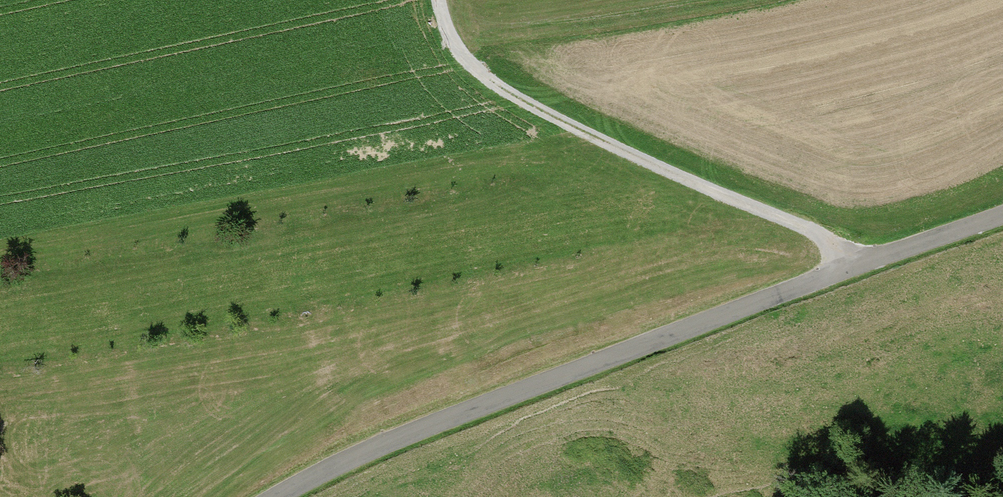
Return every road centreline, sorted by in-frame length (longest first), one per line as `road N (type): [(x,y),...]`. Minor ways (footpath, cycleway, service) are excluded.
road 1 (unclassified): [(279,496),(372,443),(1002,215)]
road 2 (track): [(438,0),(457,52),(503,92),(870,260)]

